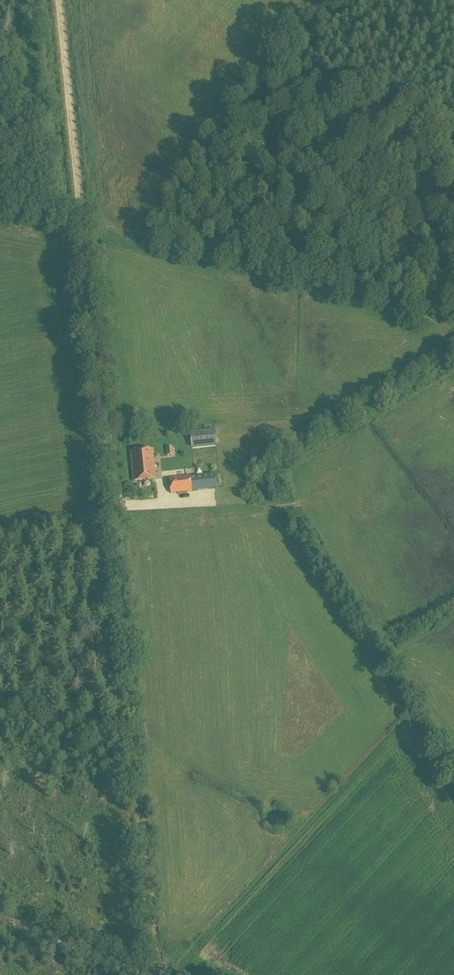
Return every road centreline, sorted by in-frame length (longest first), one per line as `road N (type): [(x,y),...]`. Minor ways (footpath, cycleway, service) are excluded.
road 1 (track): [(81,226),(151,967)]
road 2 (track): [(59,0),(81,226)]
road 3 (track): [(151,967),(0,909)]

